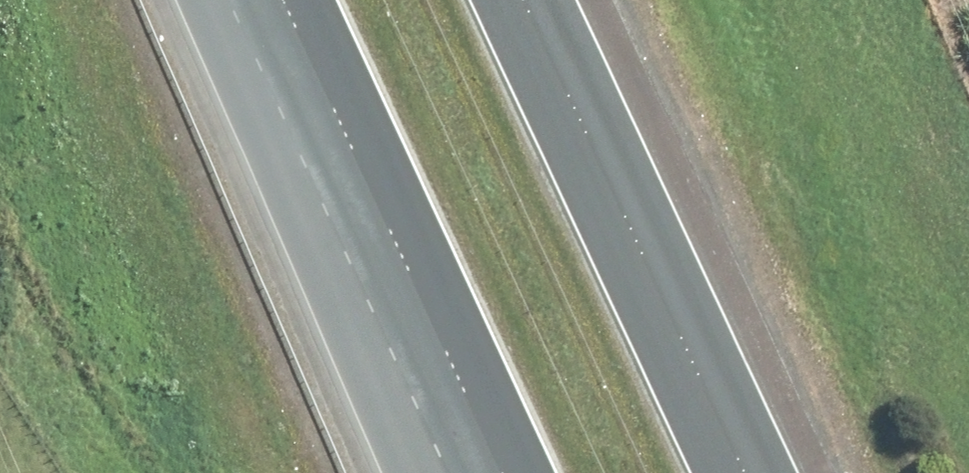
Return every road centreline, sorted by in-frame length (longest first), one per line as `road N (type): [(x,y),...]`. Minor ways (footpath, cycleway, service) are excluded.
road 1 (motorway): [(522,0),(744,472)]
road 2 (motorway): [(501,472),(297,37)]
road 3 (motorway): [(452,472),(297,37)]

